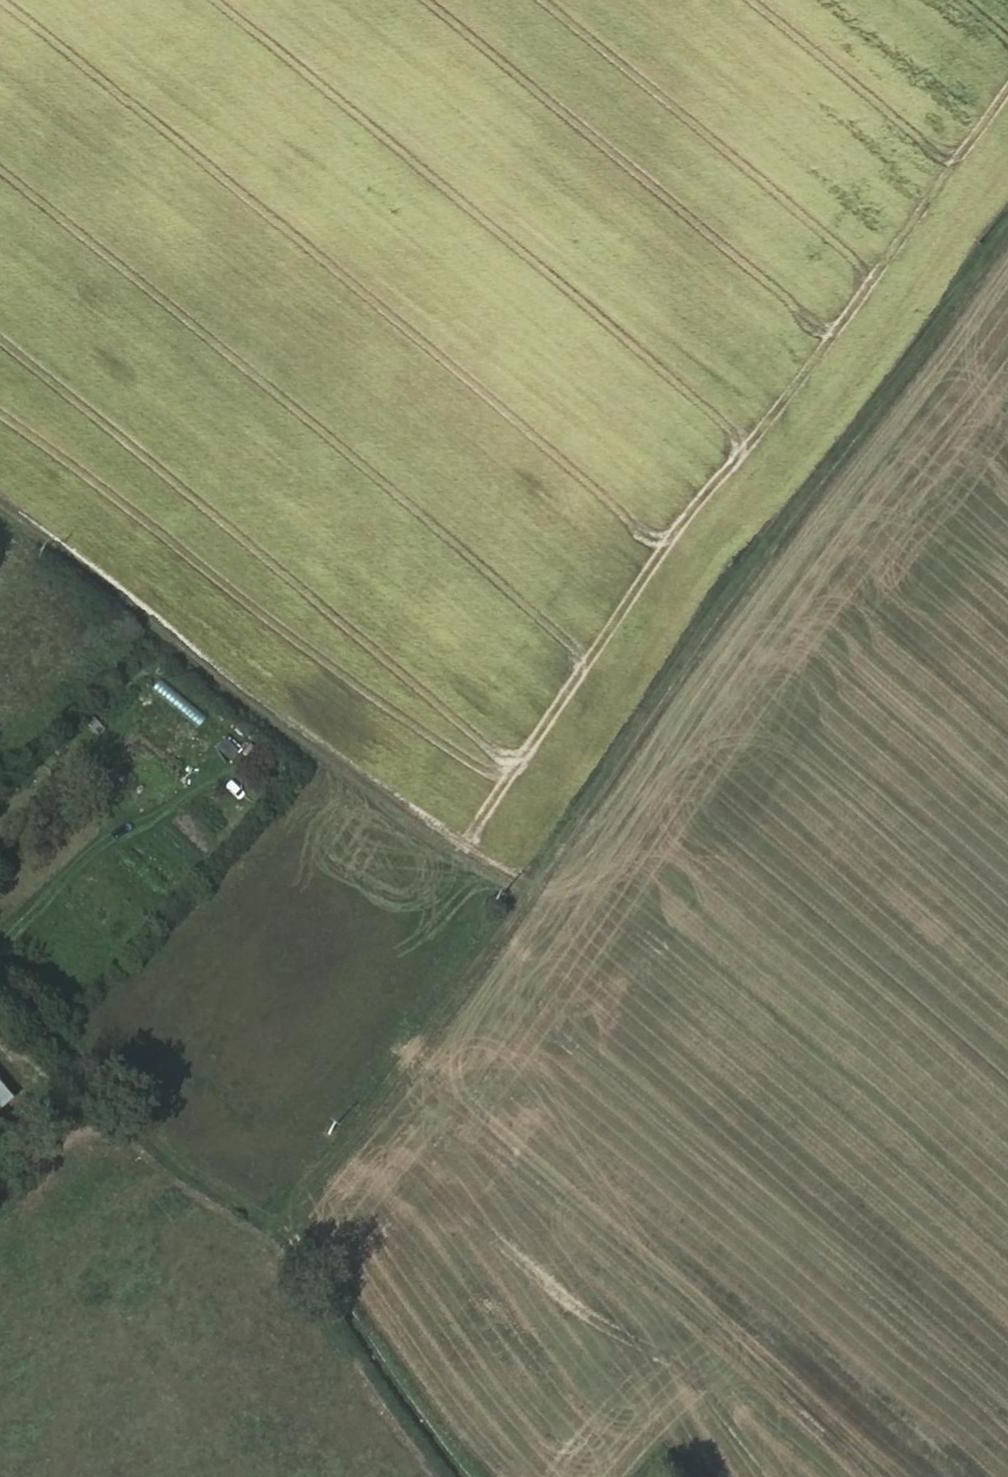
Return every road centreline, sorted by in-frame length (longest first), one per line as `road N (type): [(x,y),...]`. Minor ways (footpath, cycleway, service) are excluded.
road 1 (track): [(274,1222),(1007,173)]
road 2 (track): [(0,983),(132,1123),(291,1237),(469,1476)]

